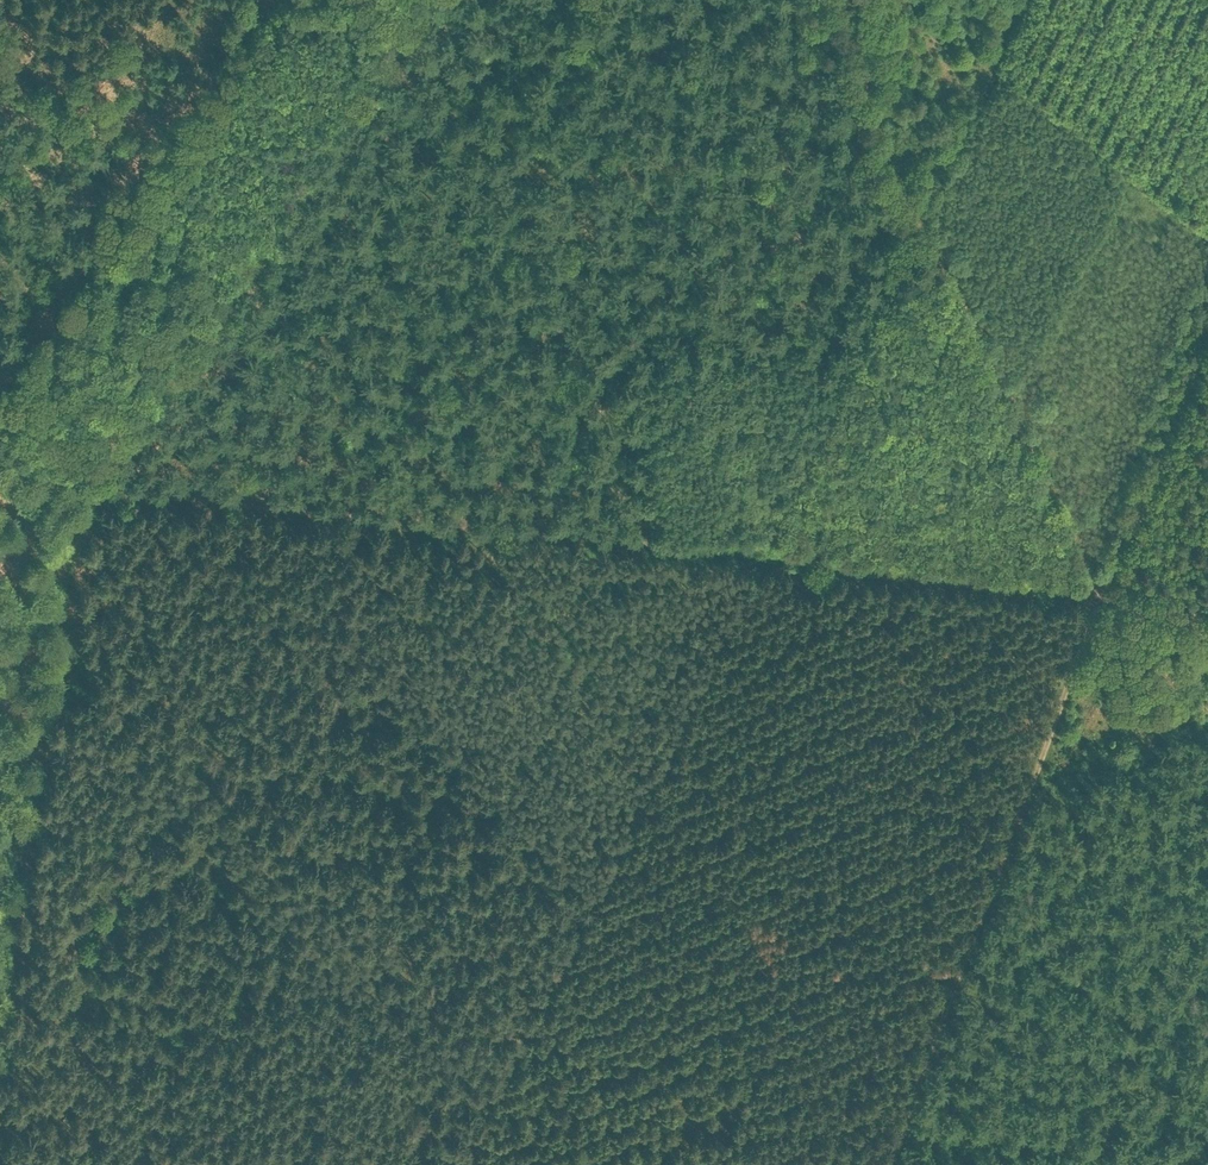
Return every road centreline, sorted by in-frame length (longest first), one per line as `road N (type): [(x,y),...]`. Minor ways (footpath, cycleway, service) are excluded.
road 1 (track): [(0,434),(101,481),(974,569),(1106,595),(889,1164)]
road 2 (track): [(0,1035),(101,481),(273,0)]
road 3 (track): [(849,0),(920,217),(1106,595),(1207,334)]

